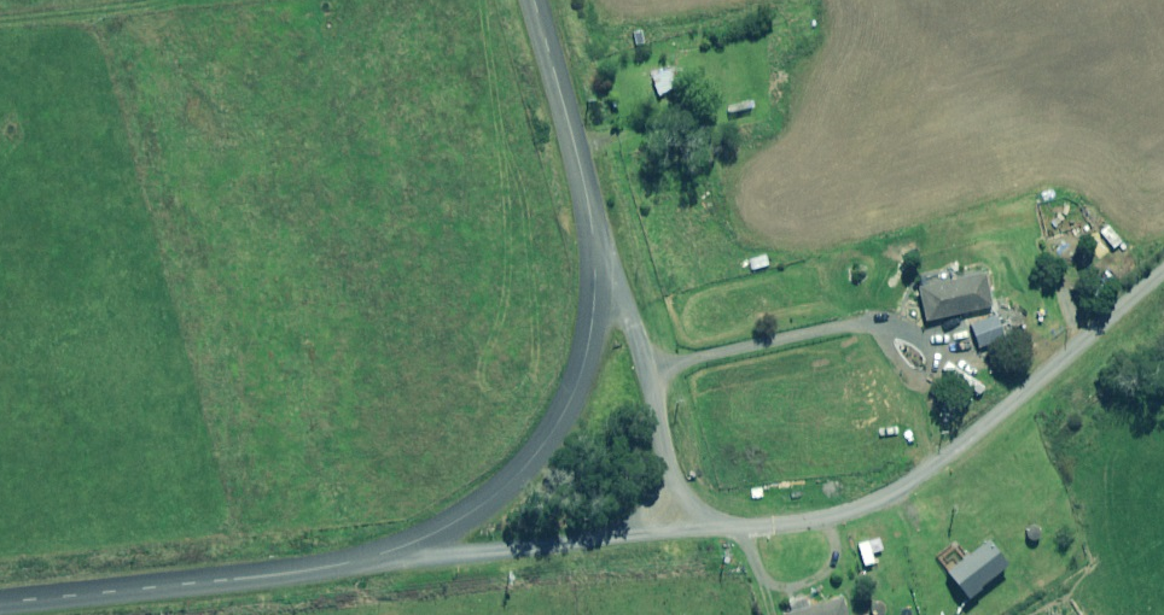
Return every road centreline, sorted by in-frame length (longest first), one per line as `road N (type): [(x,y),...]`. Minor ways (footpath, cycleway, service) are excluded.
road 1 (residential): [(1163,268),(913,480),(824,517),(751,527)]
road 2 (unclassified): [(404,544),(248,575),(0,601)]
road 3 (unclassified): [(595,270),(581,373),(537,453),(464,518),(404,544)]
road 4 (residential): [(404,544),(475,551),(751,527)]
road 5 (residential): [(751,527),(703,504),(679,477),(628,314),(595,270)]
road 6 (unclassified): [(531,0),(574,149),(595,270)]

